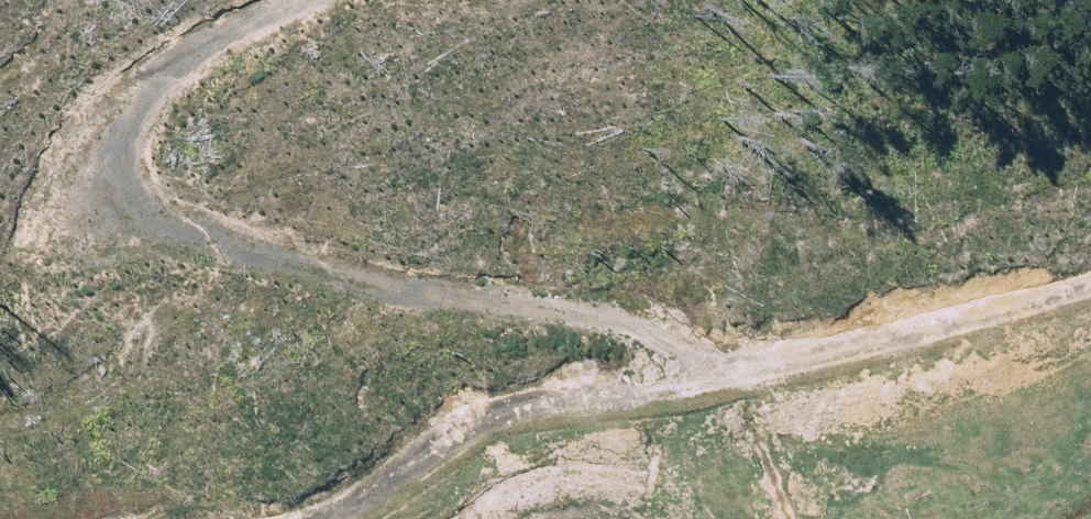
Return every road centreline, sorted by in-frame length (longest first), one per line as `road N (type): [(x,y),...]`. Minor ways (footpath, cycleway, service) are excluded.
road 1 (track): [(485,0),(341,65),(177,177),(218,237),(609,281),(697,398)]
road 2 (track): [(1090,295),(746,392),(570,416),(372,518)]

